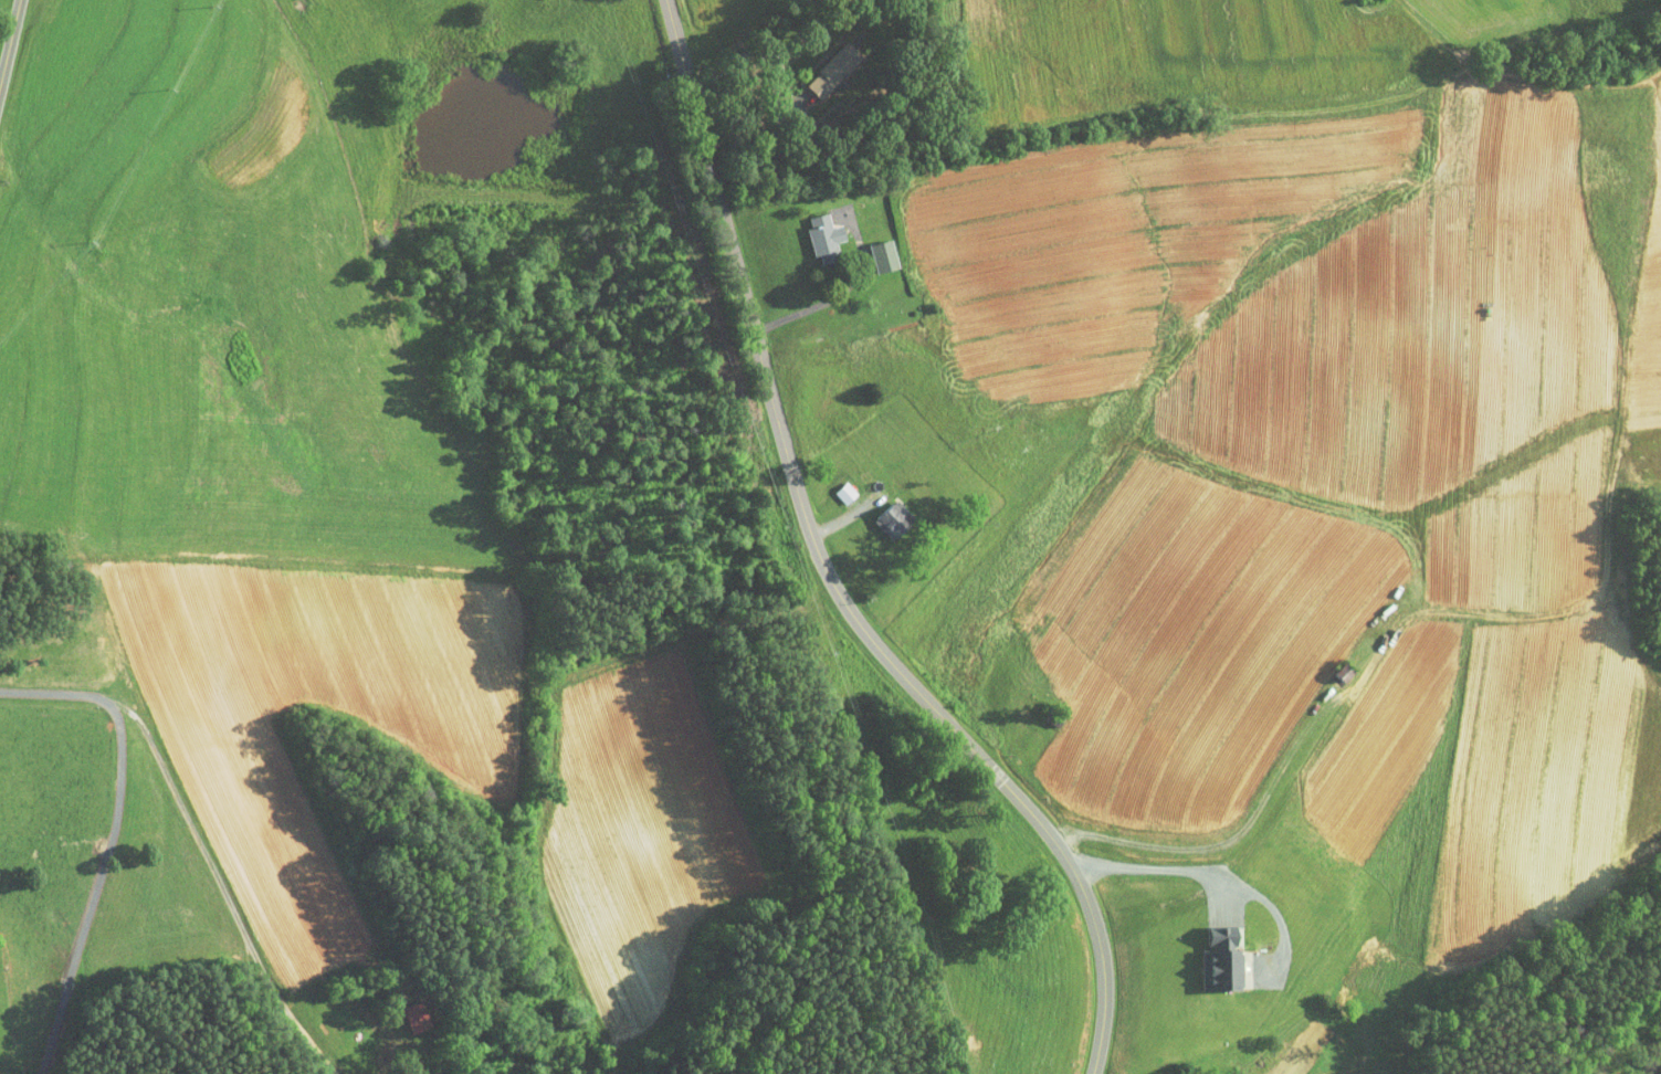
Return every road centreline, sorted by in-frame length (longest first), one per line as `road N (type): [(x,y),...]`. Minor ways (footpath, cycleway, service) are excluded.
road 1 (tertiary): [(1095,1073),(1107,987),(1084,889),(1040,821),(876,642),(828,565),(801,503),(668,0)]

